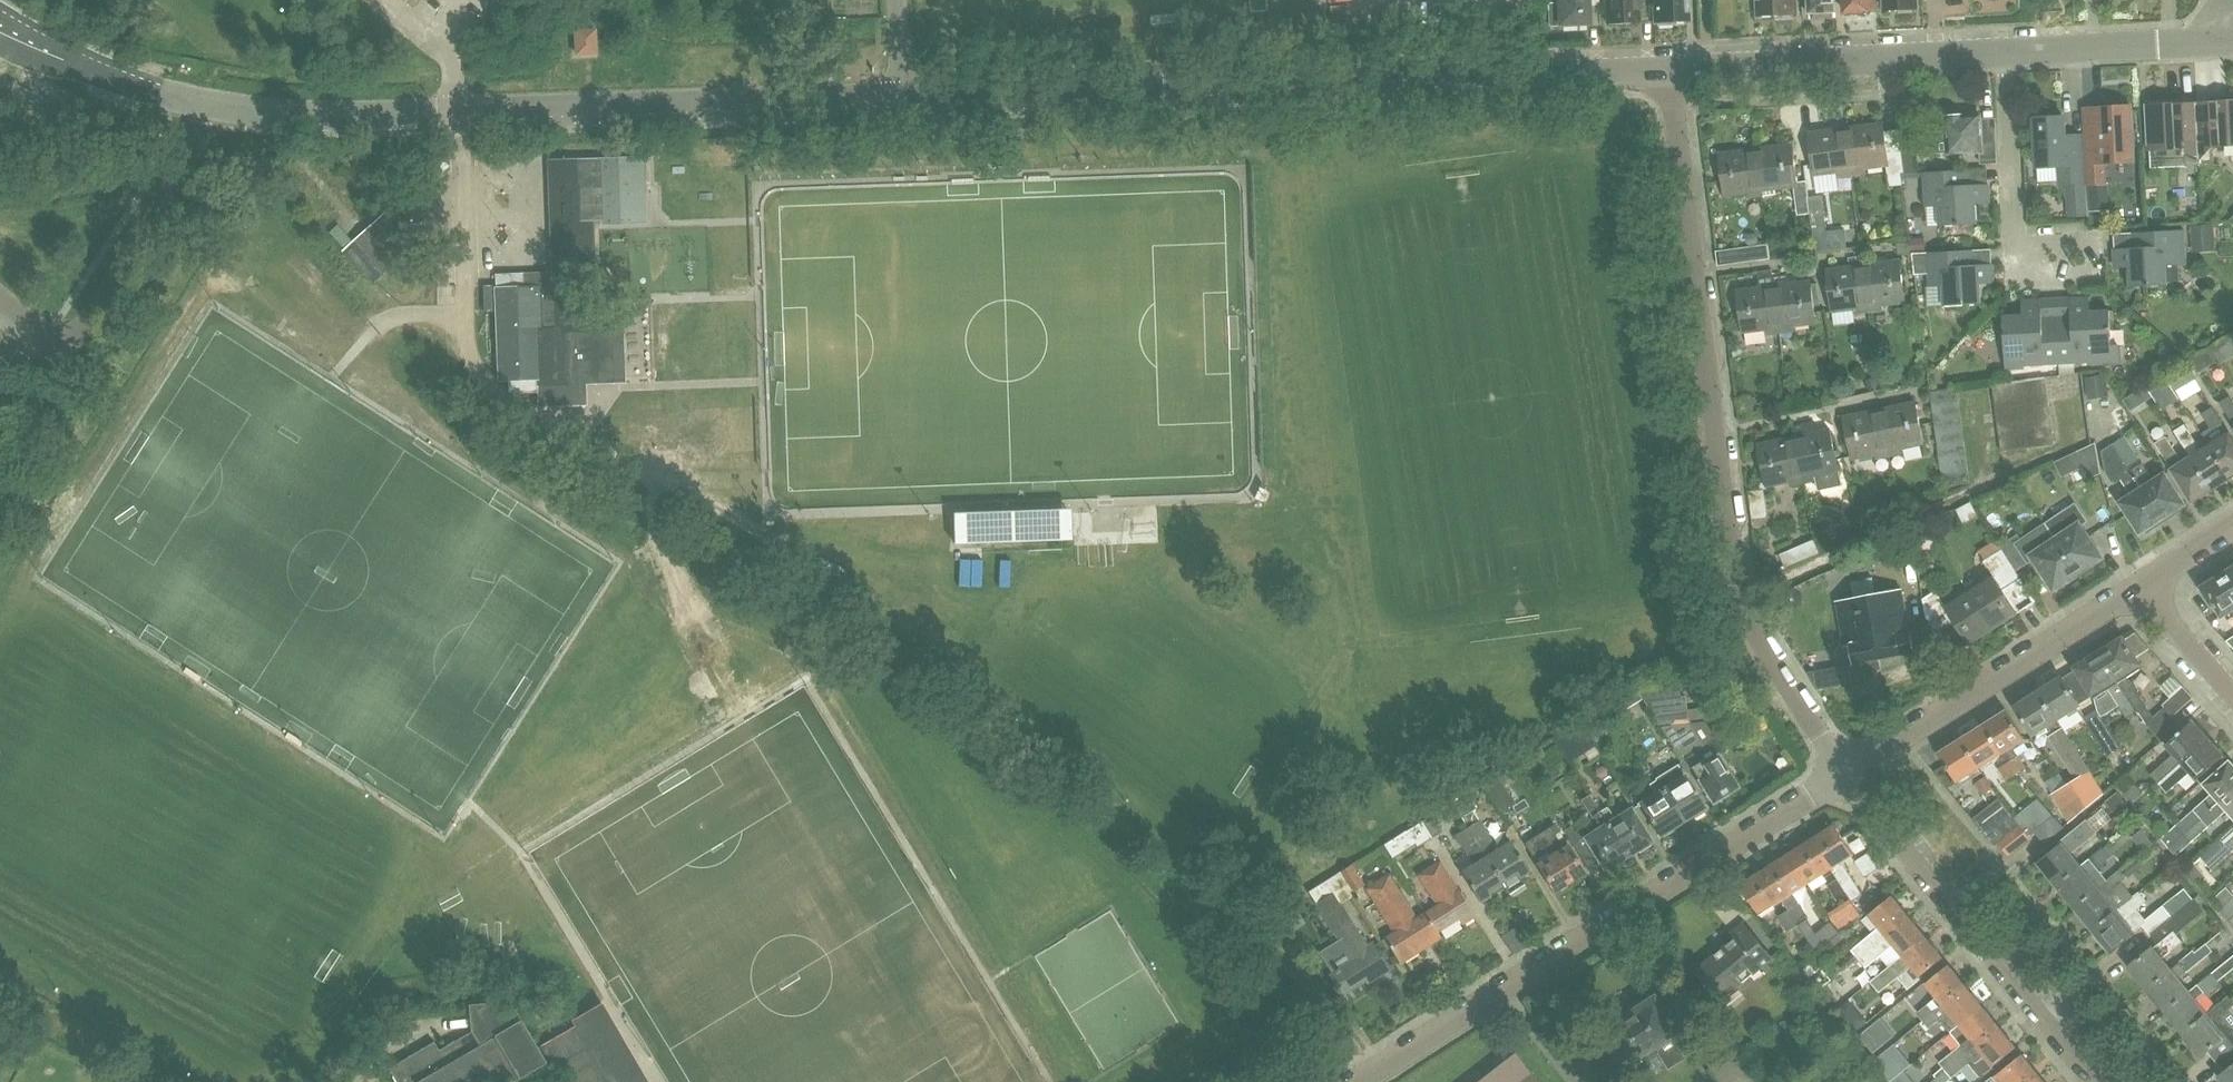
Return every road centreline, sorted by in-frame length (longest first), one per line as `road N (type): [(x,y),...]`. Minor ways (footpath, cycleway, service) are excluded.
road 1 (tertiary): [(200,101),(332,114),(944,86),(1656,76)]
road 2 (unclassified): [(1843,773),(1735,635),(1656,76)]
road 3 (unclassified): [(1504,988),(1843,773)]
road 4 (unclassified): [(2095,1081),(1843,773)]
road 5 (unclassified): [(1843,773),(2144,582)]
road 6 (tertiary): [(1656,76),(2011,55)]
road 7 (unclassified): [(60,368),(156,219),(200,101)]
road 8 (unclassified): [(2094,270),(2038,272),(2020,259),(2011,55)]
road 9 (tertiary): [(2011,55),(2223,42)]
road 10 (tertiary): [(0,34),(105,76),(200,101)]
road 11 (unclassified): [(1355,1081),(1504,988)]
road 12 (unclassified): [(2232,697),(2144,582)]

